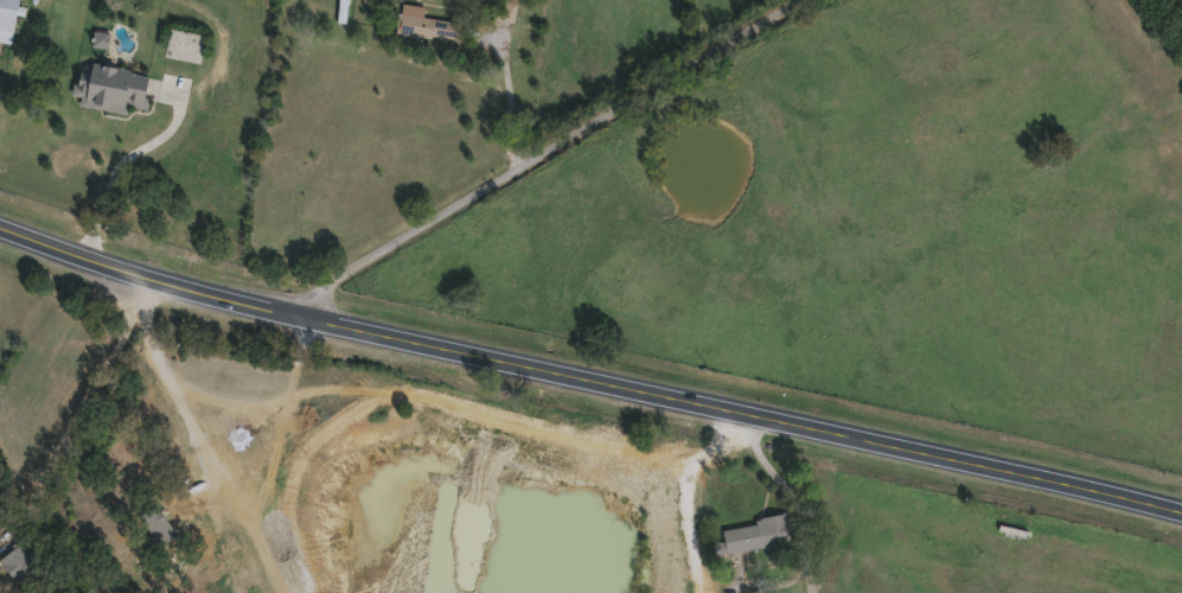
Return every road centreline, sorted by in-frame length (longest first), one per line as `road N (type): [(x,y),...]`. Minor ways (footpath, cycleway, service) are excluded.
road 1 (secondary): [(0,227),(211,292),(1181,510)]
road 2 (residential): [(295,311),(805,0)]

